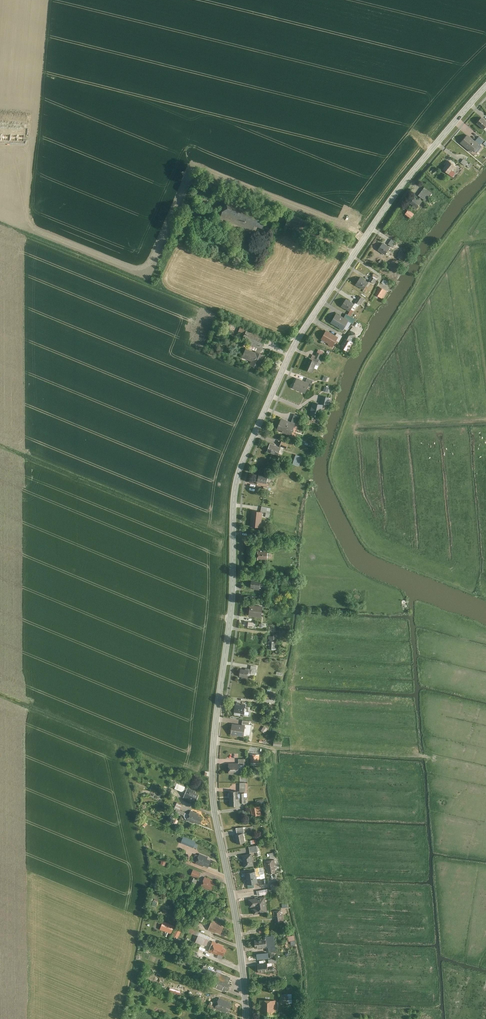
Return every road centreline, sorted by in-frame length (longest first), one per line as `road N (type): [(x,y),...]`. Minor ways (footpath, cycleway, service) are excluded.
road 1 (secondary): [(246,1018),(212,779),(237,480),(305,328),(408,177),(485,87)]
road 2 (track): [(367,235),(196,168)]

